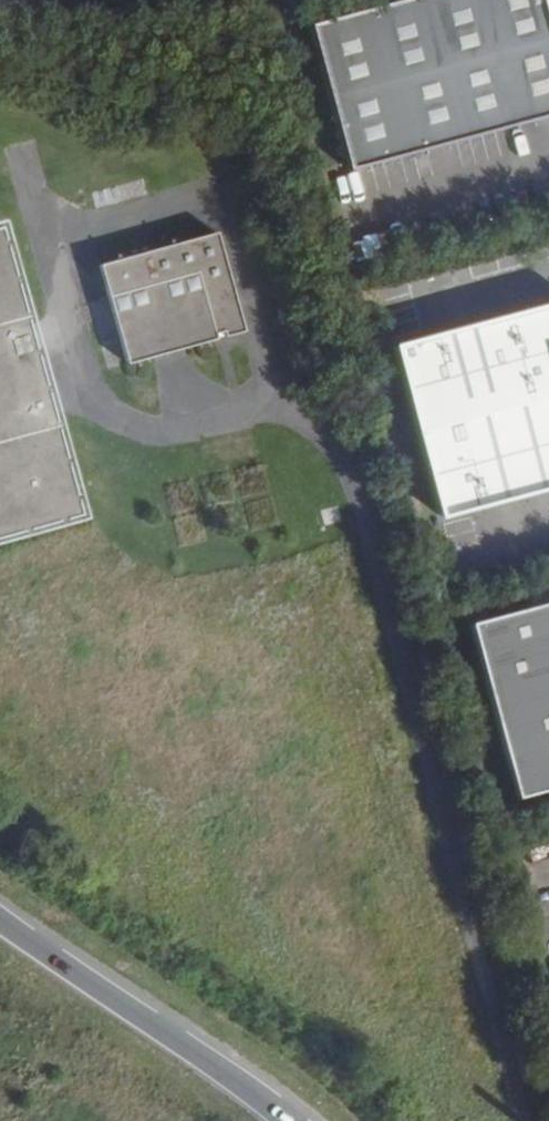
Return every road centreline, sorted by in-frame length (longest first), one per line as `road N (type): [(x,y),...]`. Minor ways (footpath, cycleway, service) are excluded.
road 1 (motorway): [(288,1120),(0,920)]

